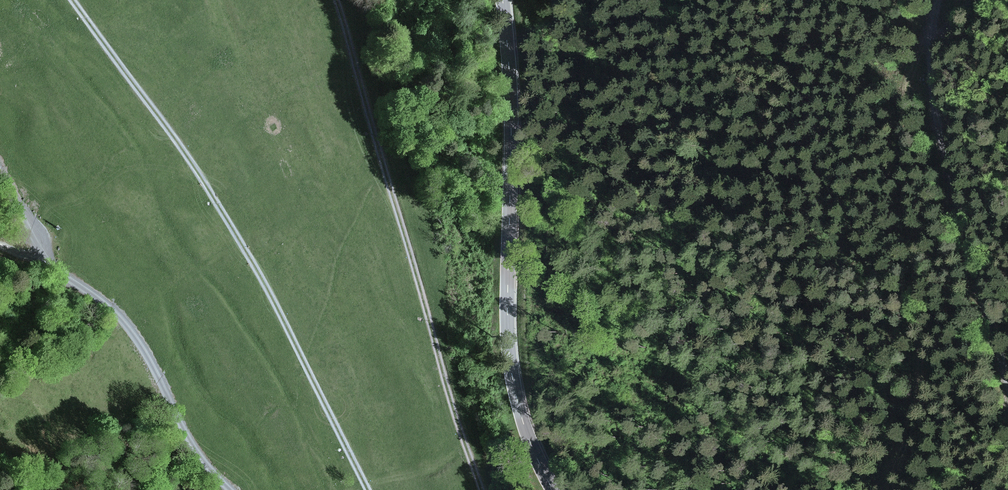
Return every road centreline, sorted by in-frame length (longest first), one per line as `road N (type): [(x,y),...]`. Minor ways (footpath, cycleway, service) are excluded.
road 1 (track): [(79,0),(186,147),(270,282),(372,489)]
road 2 (track): [(485,489),(332,0)]
road 3 (secondary): [(557,489),(529,420),(513,338),(515,88),(507,0)]
road 4 (track): [(933,42),(914,67),(904,151),(925,361),(920,402),(888,489)]
road 5 (track): [(234,489),(205,462),(131,323),(52,266),(0,171)]
road 6 (track): [(940,0),(931,101),(970,264),(1007,381)]

